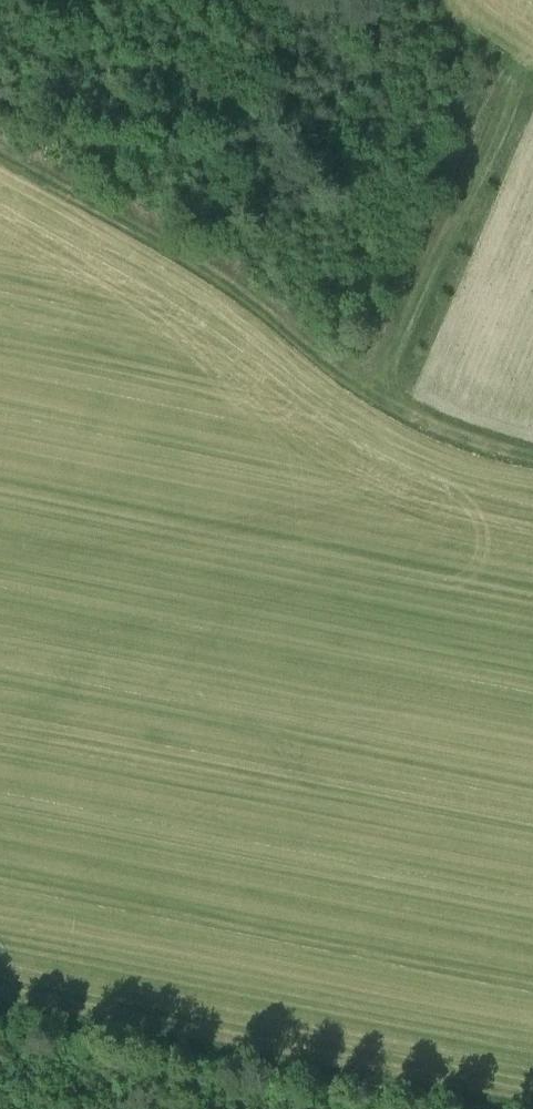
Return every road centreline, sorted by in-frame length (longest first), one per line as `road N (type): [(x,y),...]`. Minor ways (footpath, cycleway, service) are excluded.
road 1 (track): [(0,150),(184,252),(404,418),(532,457)]
road 2 (track): [(532,1108),(0,1008)]

